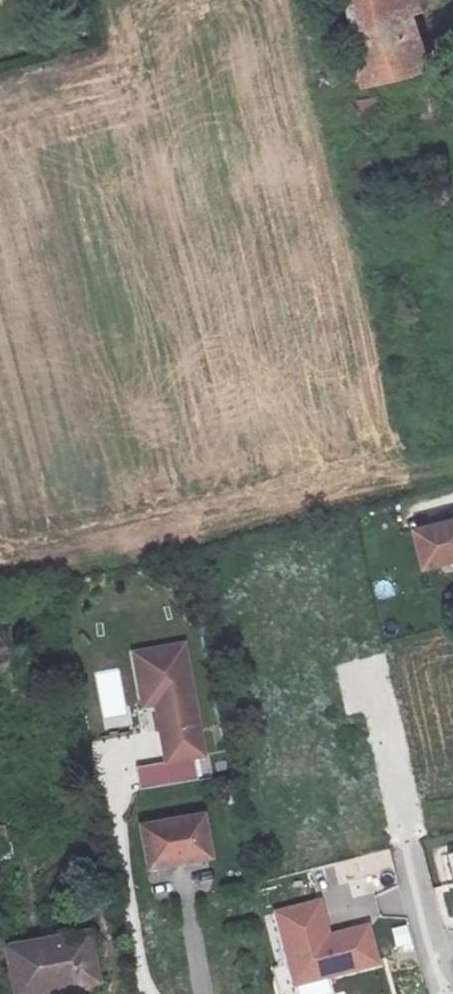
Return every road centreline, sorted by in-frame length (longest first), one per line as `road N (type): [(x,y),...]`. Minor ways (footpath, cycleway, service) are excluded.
road 1 (residential): [(408,867),(441,993)]

